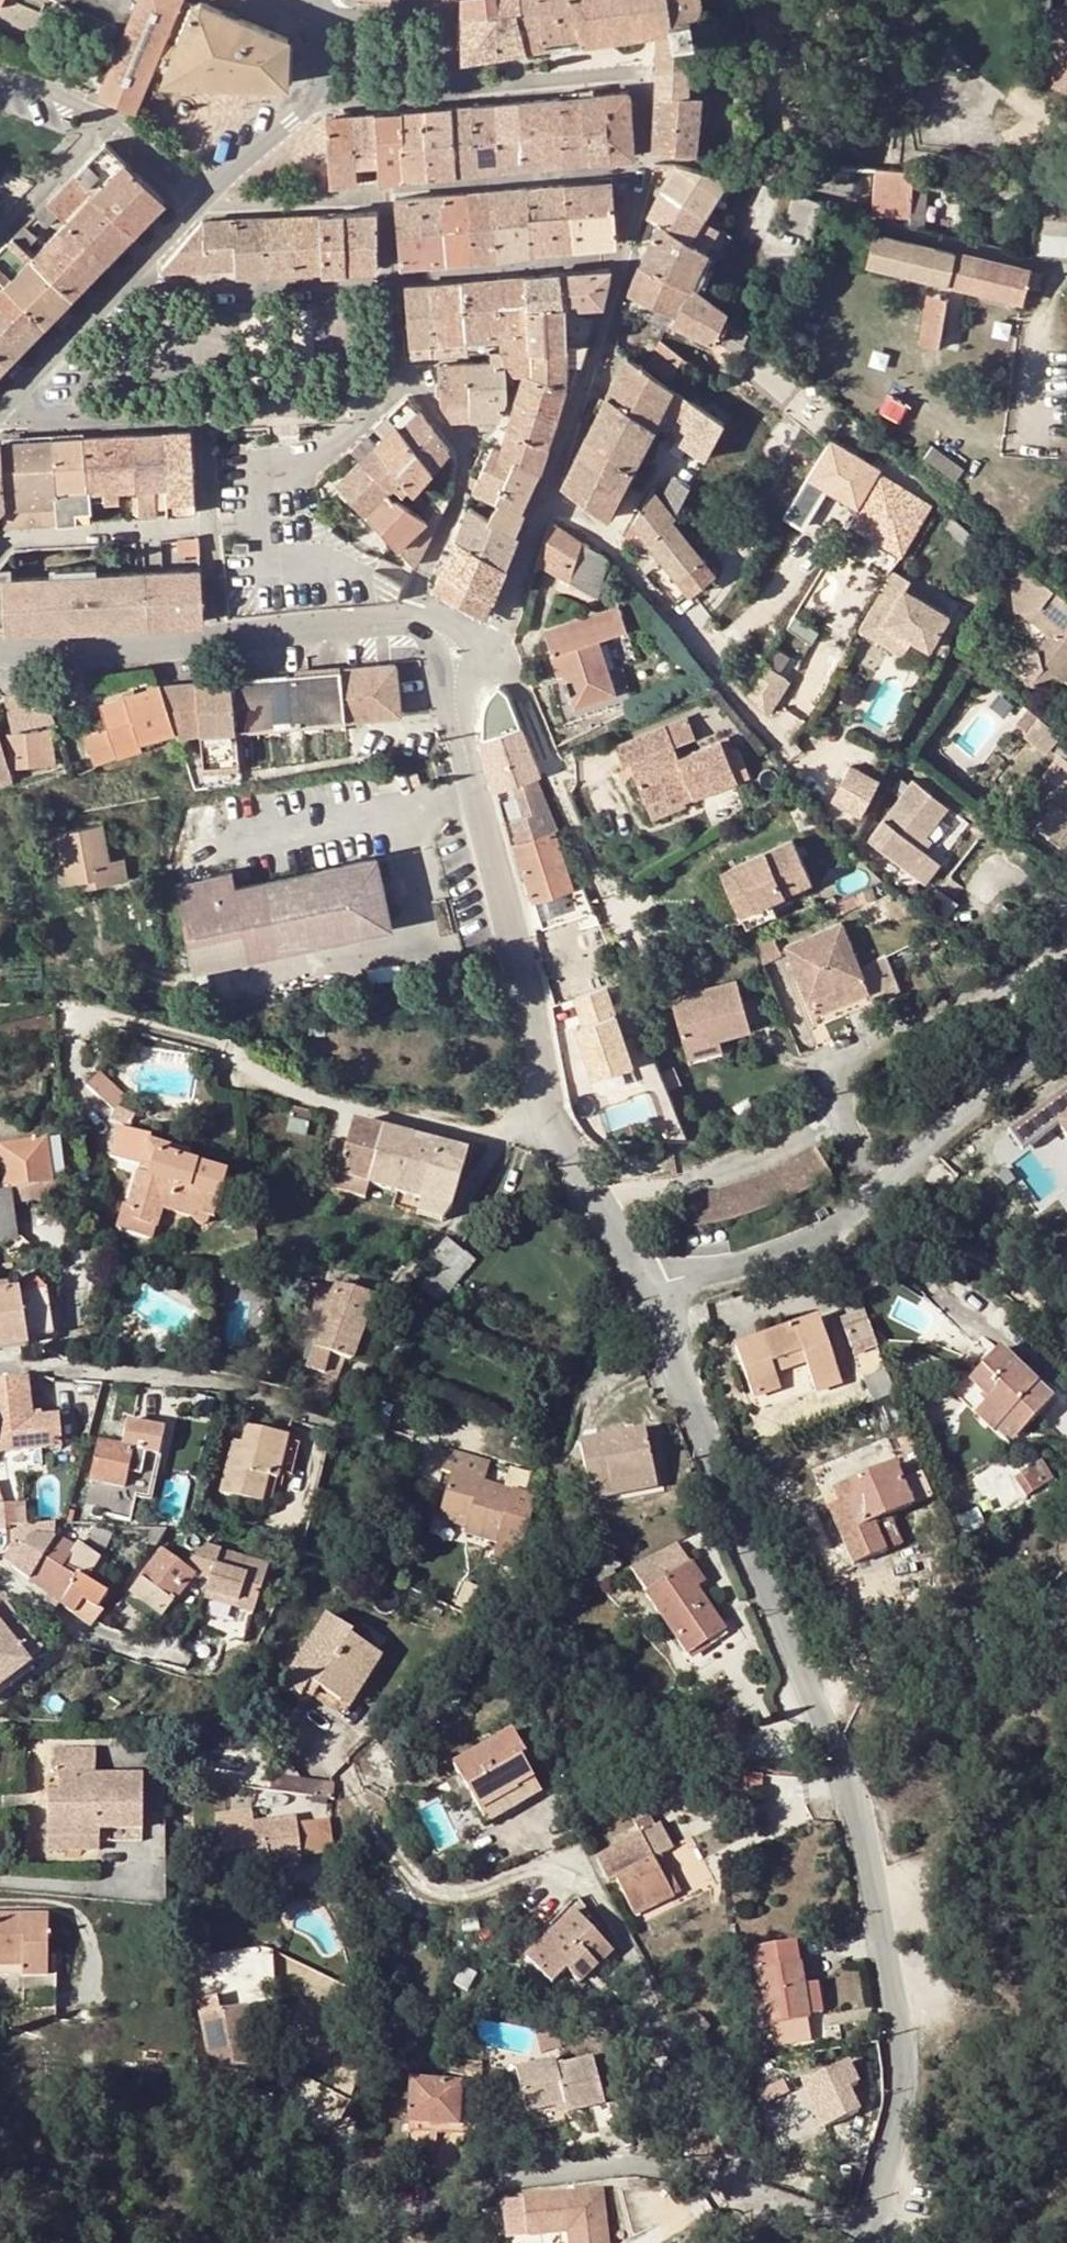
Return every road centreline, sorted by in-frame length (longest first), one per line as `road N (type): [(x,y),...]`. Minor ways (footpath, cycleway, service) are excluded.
road 1 (residential): [(635,1297),(858,1806),(891,1947),(905,2082),(878,2242)]
road 2 (residential): [(462,723),(554,1118),(586,1203)]
road 3 (residential): [(0,649),(369,621)]
road 4 (residential): [(846,1123),(840,1064),(856,1044),(1066,954)]
road 5 (residential): [(0,411),(204,198)]
road 6 (residential): [(586,1203),(713,1178),(846,1123)]
road 7 (residential): [(635,1297),(813,1235),(884,1190)]
road 8 (residential): [(204,198),(314,100),(323,26),(316,0)]
road 9 (residential): [(0,72),(125,128),(204,198)]
road 10 (residential): [(884,1190),(1066,1054)]

